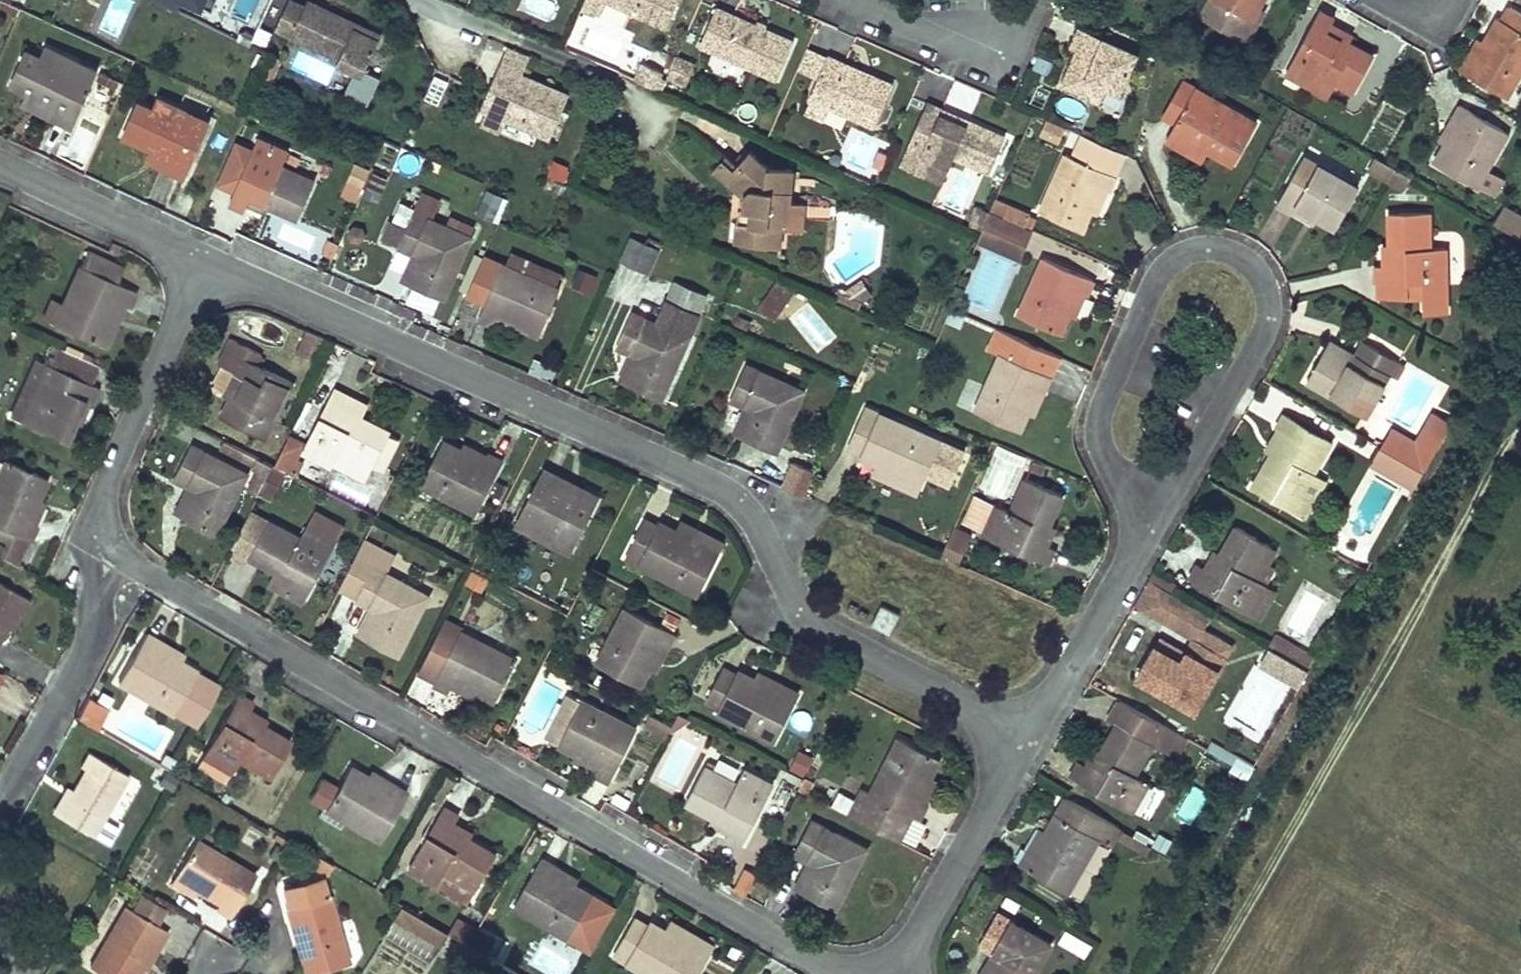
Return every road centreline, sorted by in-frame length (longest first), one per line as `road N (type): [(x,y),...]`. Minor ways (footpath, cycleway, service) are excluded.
road 1 (residential): [(856,973),(158,579),(93,521)]
road 2 (residential): [(1140,529),(1276,308),(1239,243),(1175,257),(1097,410)]
road 3 (residential): [(731,488),(208,262)]
road 4 (residential): [(731,488),(808,621),(1021,751)]
road 5 (residential): [(0,795),(104,623),(93,521)]
road 6 (residential): [(93,521),(208,262)]
road 7 (residential): [(892,973),(1021,751)]
road 8 (residential): [(1021,751),(1140,529)]
road 9 (residential): [(208,262),(0,164)]
road 10 (residential): [(986,51),(850,0)]
road 11 (residential): [(1097,410),(1140,529)]

